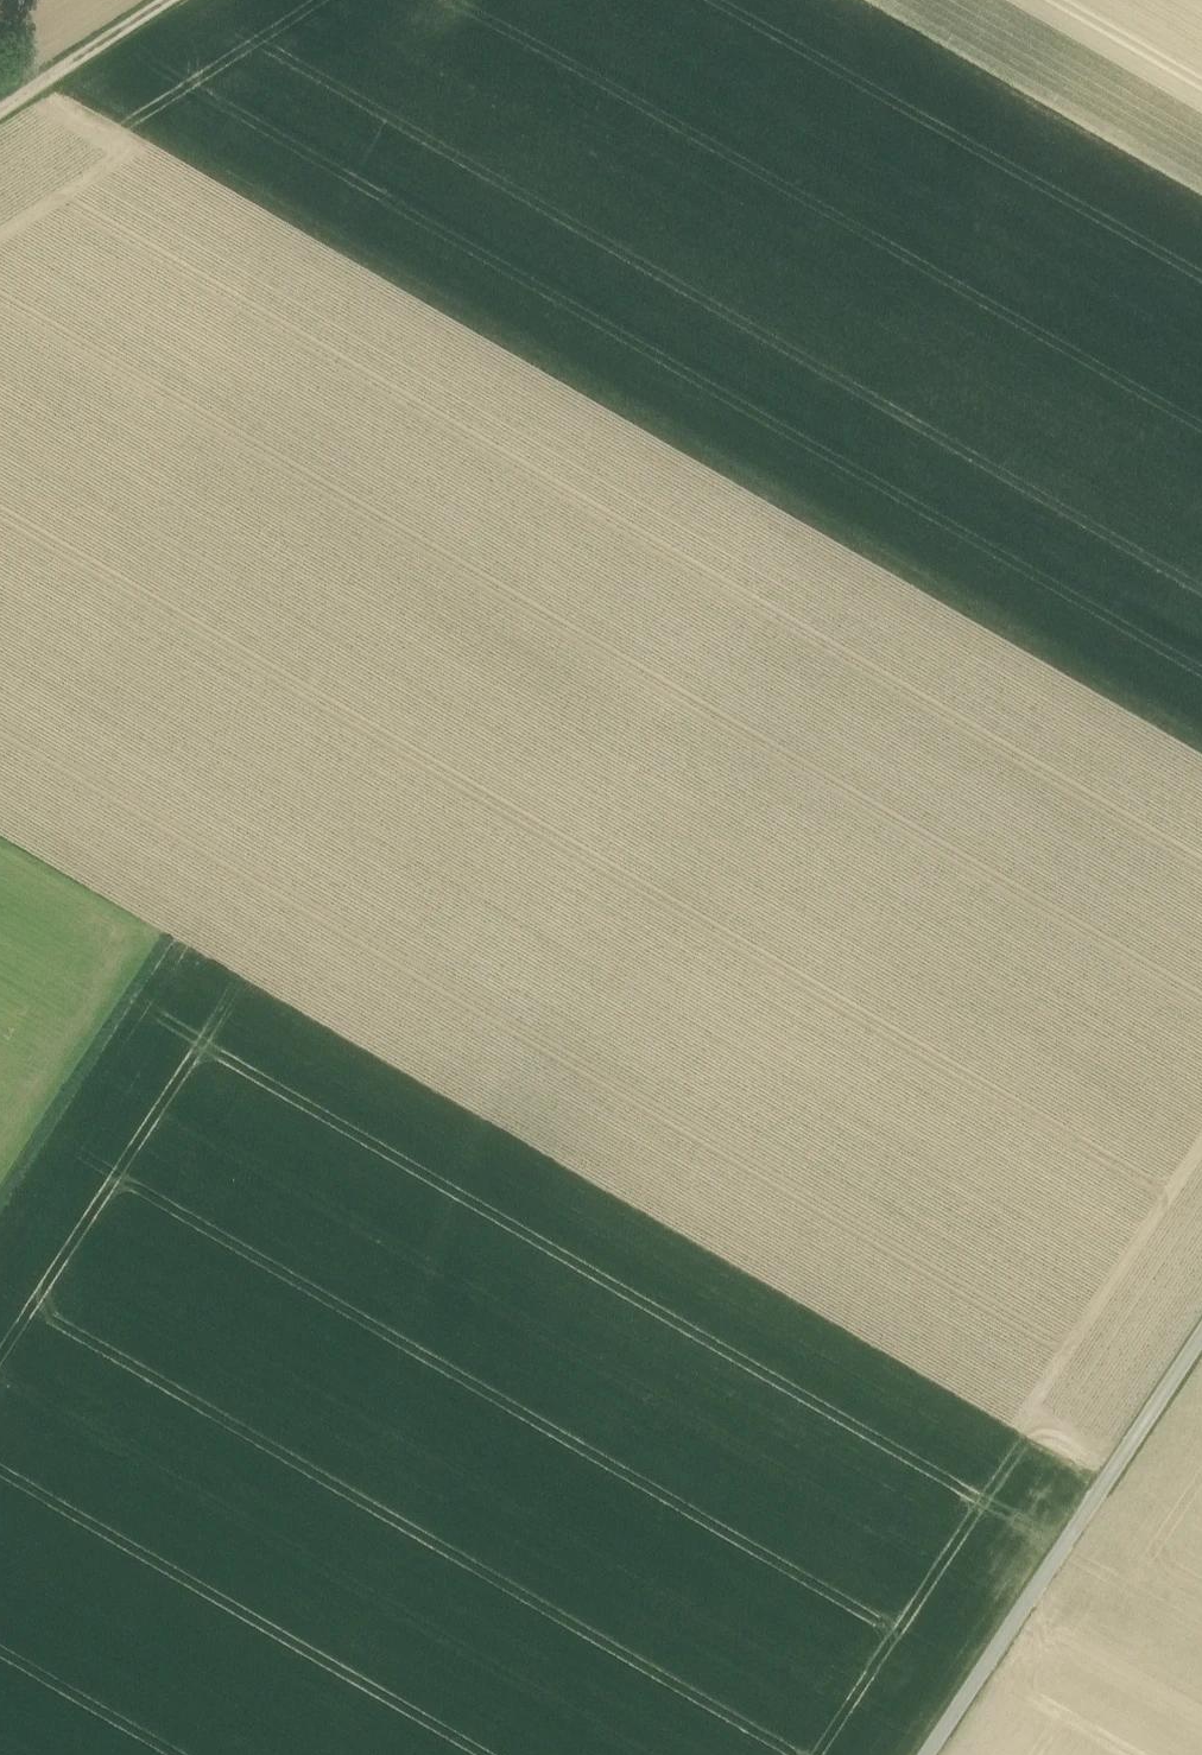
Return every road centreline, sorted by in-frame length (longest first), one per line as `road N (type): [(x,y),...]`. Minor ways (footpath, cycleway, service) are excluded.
road 1 (residential): [(1201,1328),(922,1754)]
road 2 (track): [(168,0),(0,110)]

